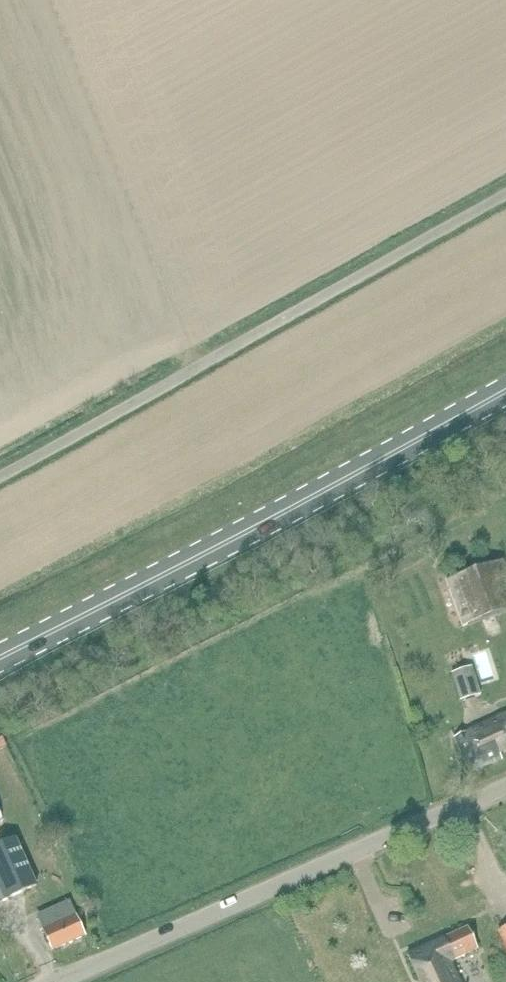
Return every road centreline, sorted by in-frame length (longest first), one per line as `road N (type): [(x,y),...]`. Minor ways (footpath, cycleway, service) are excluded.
road 1 (unclassified): [(0,476),(505,195)]
road 2 (primary): [(0,656),(505,390)]
road 3 (unclassified): [(63,981),(505,787)]

